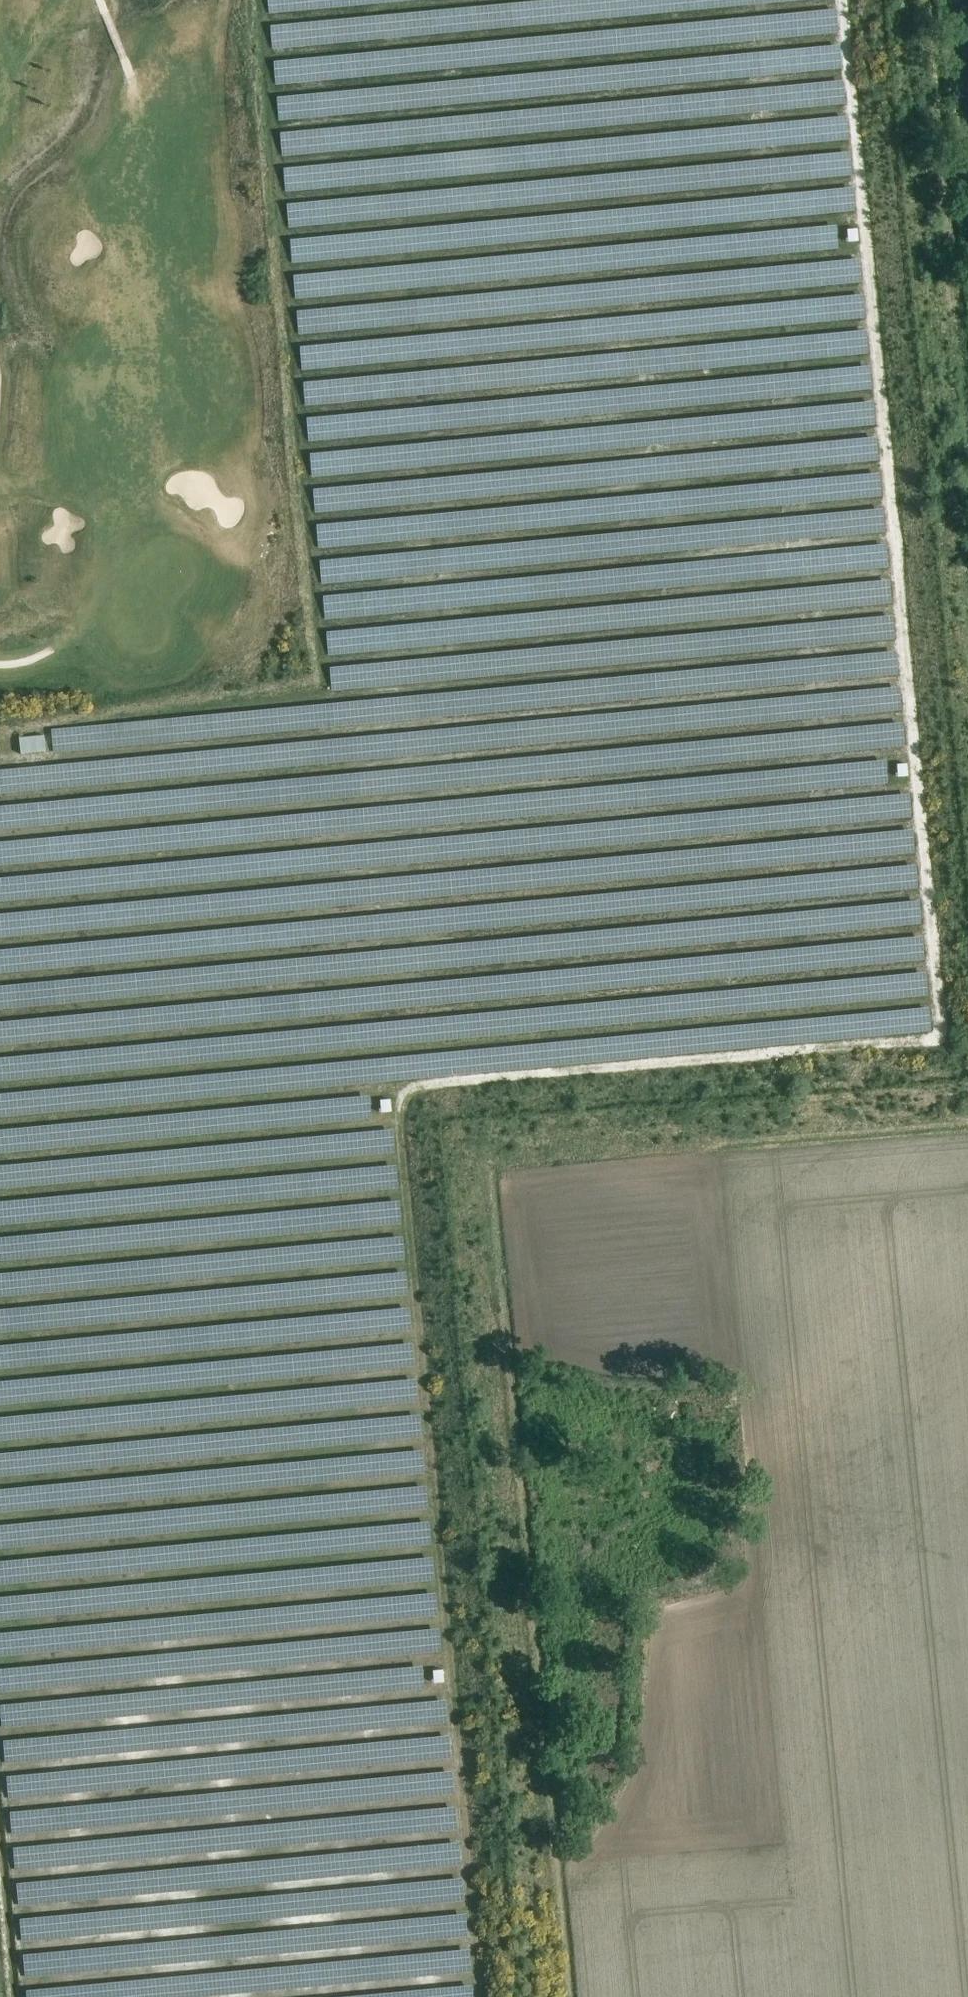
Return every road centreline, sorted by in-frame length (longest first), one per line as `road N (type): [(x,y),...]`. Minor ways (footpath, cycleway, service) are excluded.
road 1 (unclassified): [(967,173),(952,0)]

